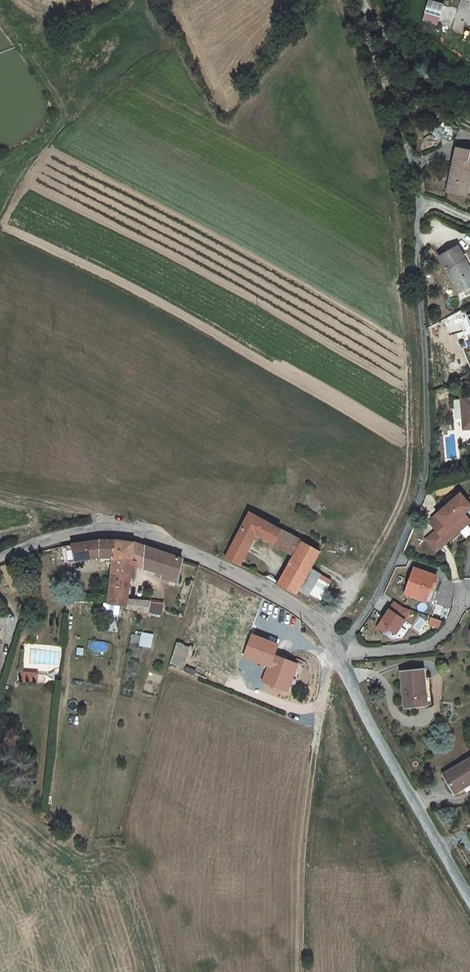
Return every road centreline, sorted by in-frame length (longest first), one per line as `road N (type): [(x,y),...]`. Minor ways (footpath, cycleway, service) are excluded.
road 1 (residential): [(400,127),(422,325),(420,496),(389,568),(336,651)]
road 2 (unclassified): [(0,550),(135,536),(235,574),(310,616),(336,651)]
road 3 (track): [(303,971),(310,801),(326,664),(336,651)]
road 4 (unclassified): [(336,651),(469,897)]
road 5 (residential): [(464,601),(452,637),(424,654),(359,658),(336,651)]
road 6 (residential): [(367,0),(392,45),(426,78),(469,96)]

